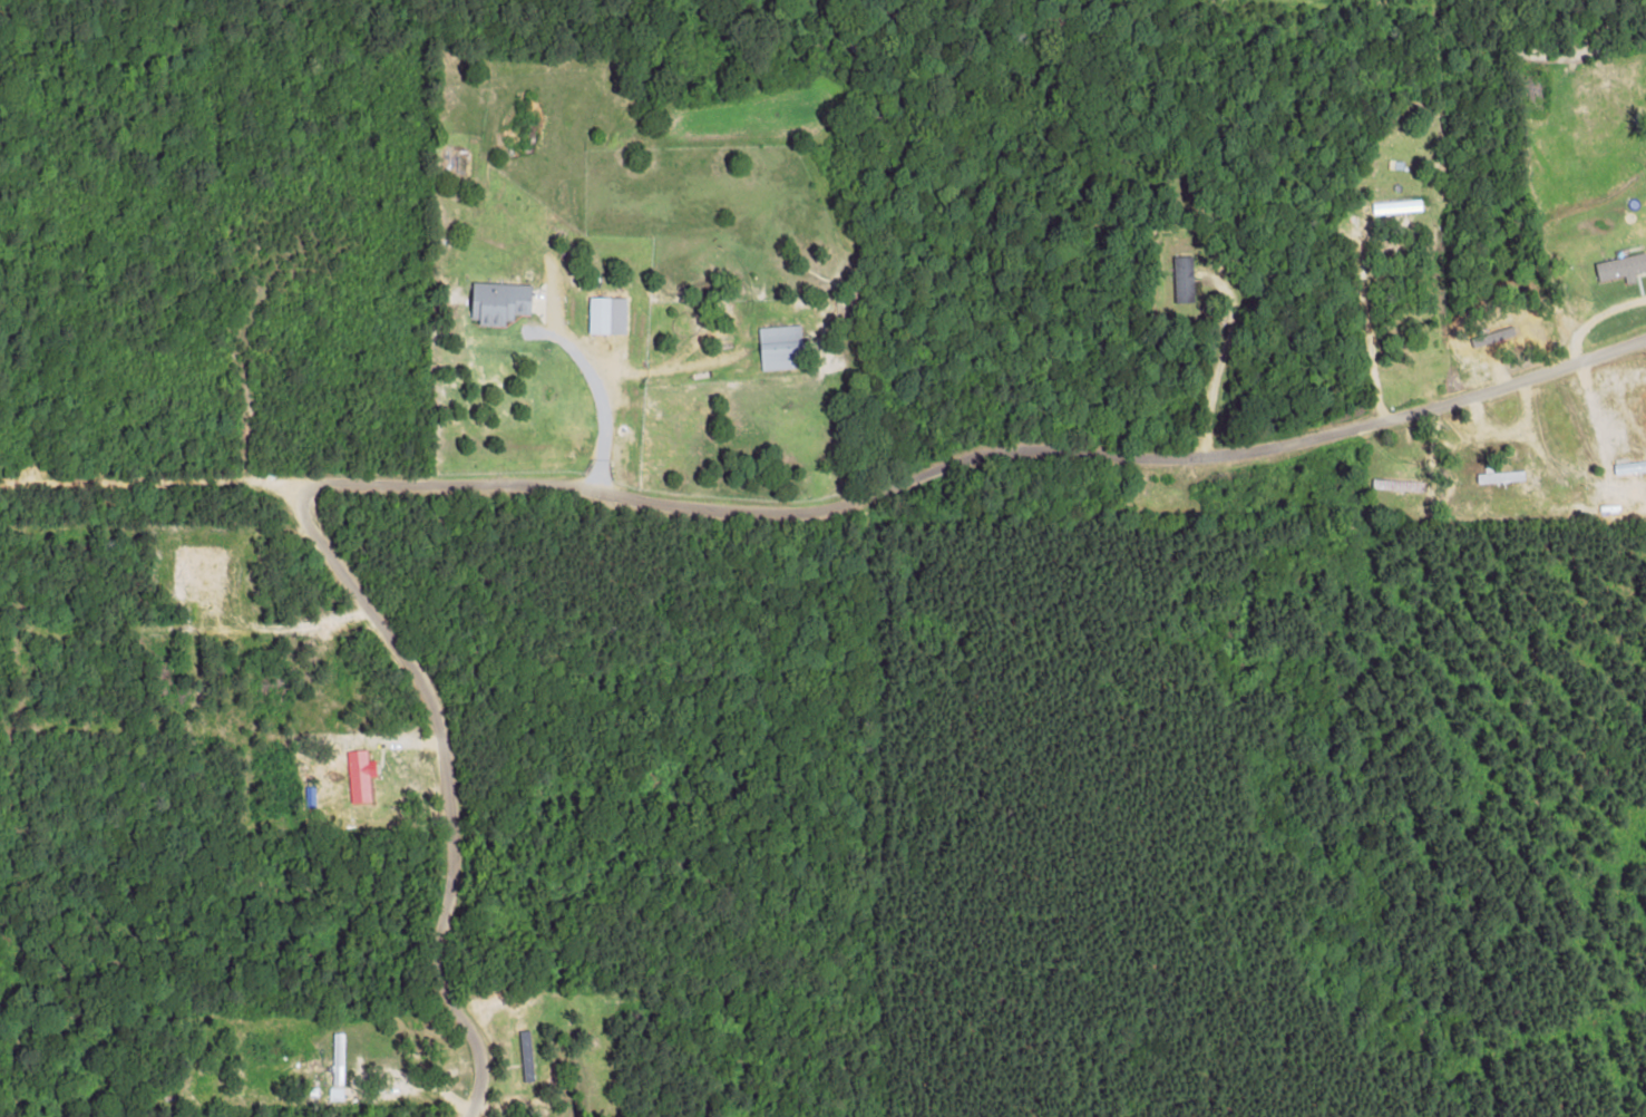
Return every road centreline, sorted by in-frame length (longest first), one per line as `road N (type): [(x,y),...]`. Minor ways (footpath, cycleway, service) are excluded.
road 1 (residential): [(388,1116),(415,969),(381,604),(395,530),(410,513),(491,493),(614,484),(715,441),(1325,409),(1645,343)]
road 2 (residential): [(410,513),(0,513)]

